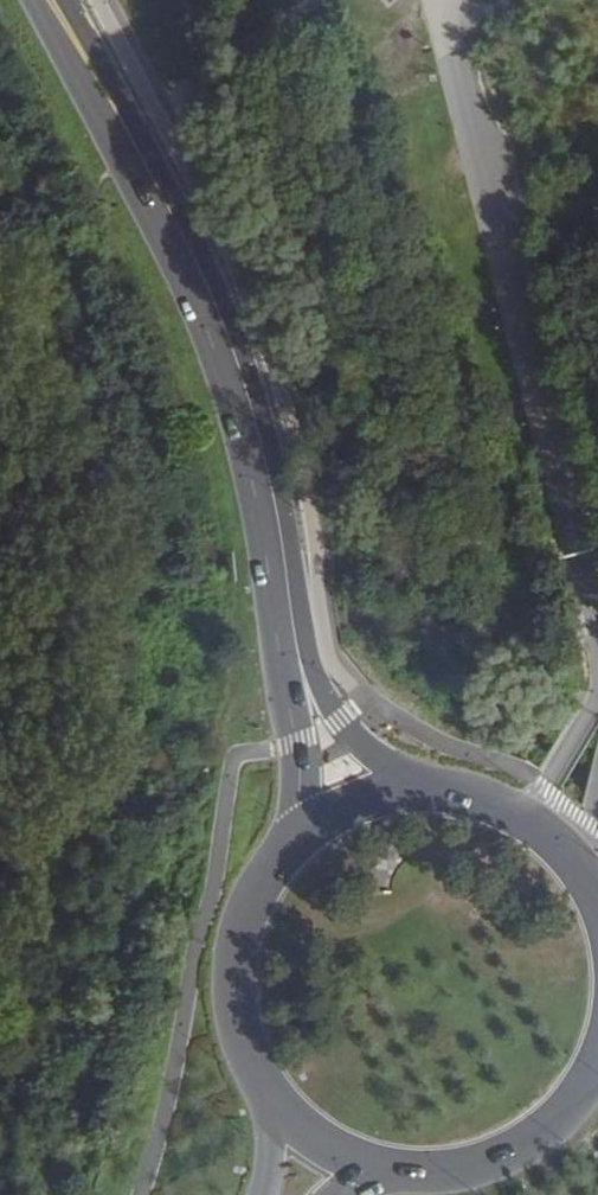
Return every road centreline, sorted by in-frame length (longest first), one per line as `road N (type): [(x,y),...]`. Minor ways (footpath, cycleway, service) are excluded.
road 1 (secondary): [(427,787),(375,756),(313,673),(271,440),(246,357),(215,275),(73,0)]
road 2 (secondary): [(38,0),(216,352),(259,523),(307,829)]
road 3 (primary): [(307,829),(266,874),(235,960),(248,1050),(279,1102)]
road 4 (primary): [(394,1168),(472,1165),(509,1152),(543,1131),(594,1072)]
road 5 (primary): [(597,894),(554,836),(522,813),(476,794),(427,787)]
road 6 (primary): [(279,1102),(343,1152),(394,1168)]
road 7 (primary): [(427,787),(384,792),(307,829)]

